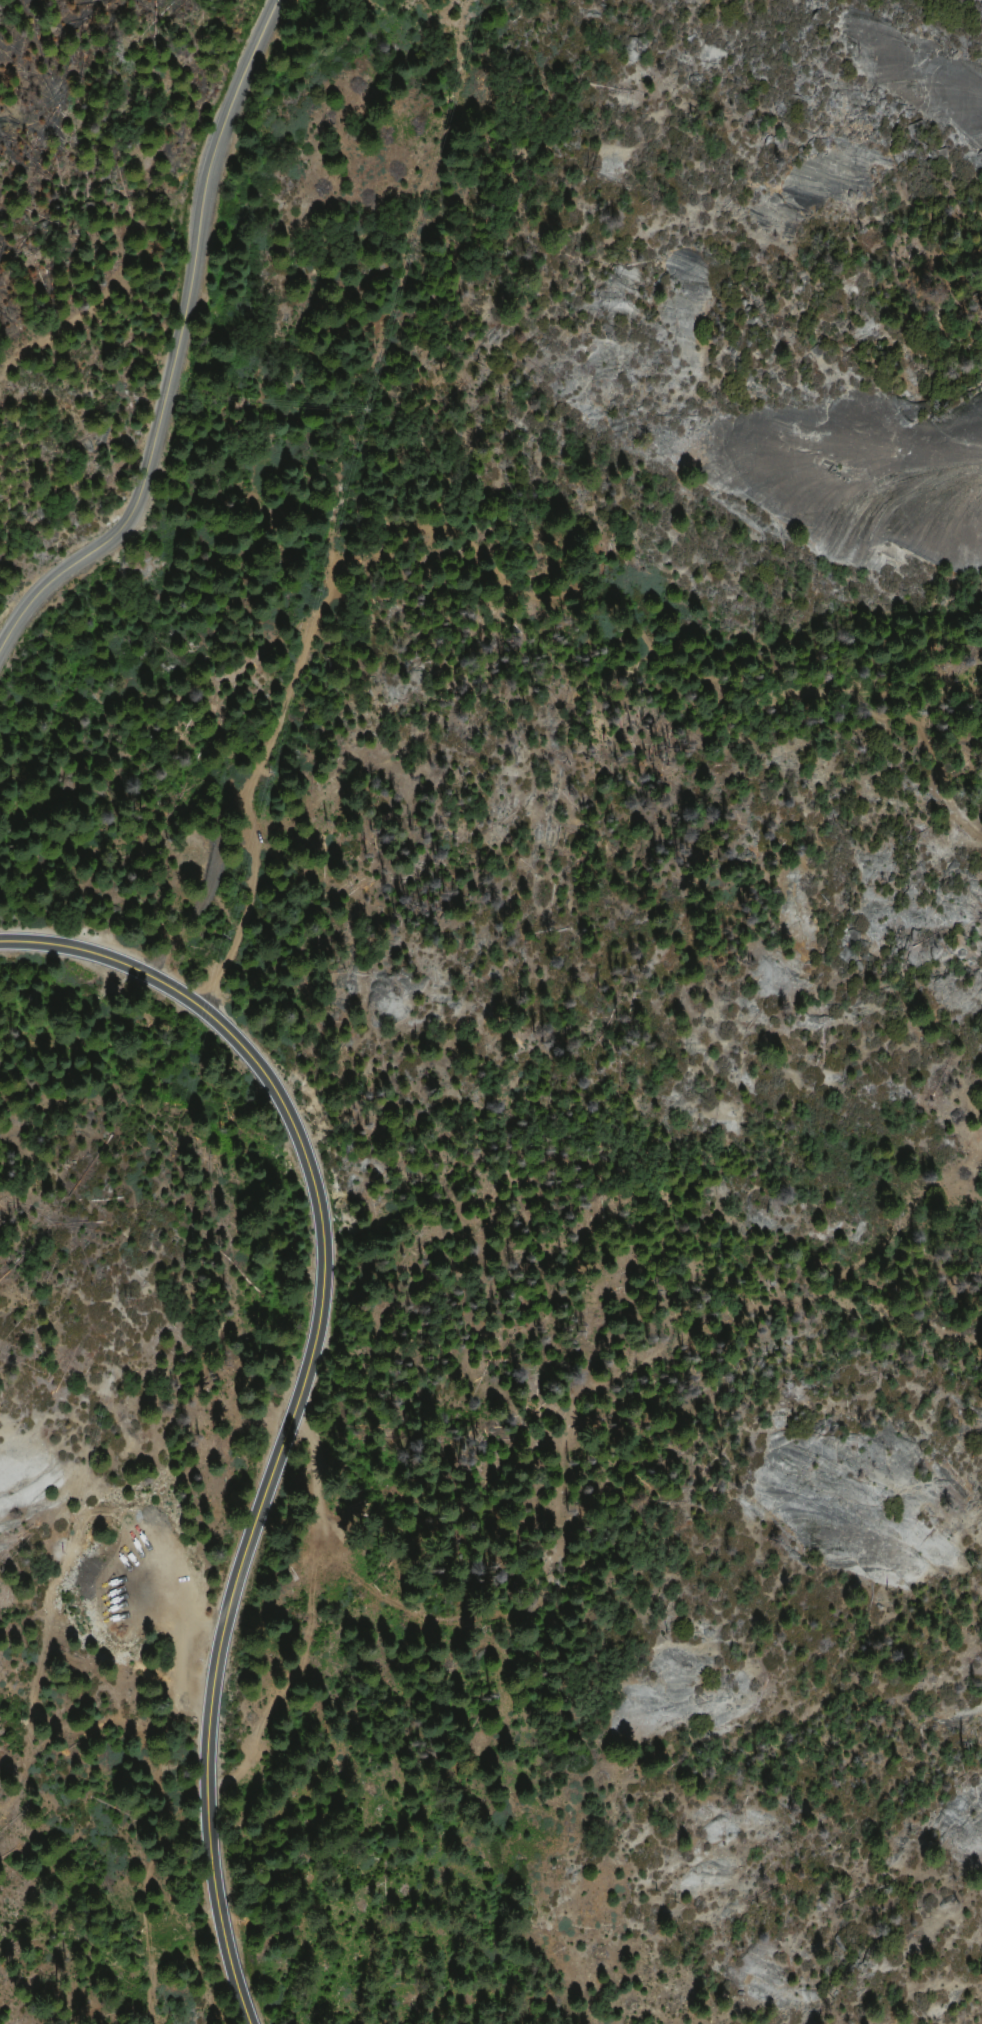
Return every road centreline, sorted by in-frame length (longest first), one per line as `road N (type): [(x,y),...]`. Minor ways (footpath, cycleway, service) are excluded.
road 1 (secondary): [(0,941),(97,953),(208,1013),(276,1092),(312,1180),(324,1272),(311,1355),(249,1534),(209,1727),(211,1888),(248,2023)]
road 2 (tertiary): [(279,0),(215,173),(138,510),(108,544),(33,600),(0,651)]

